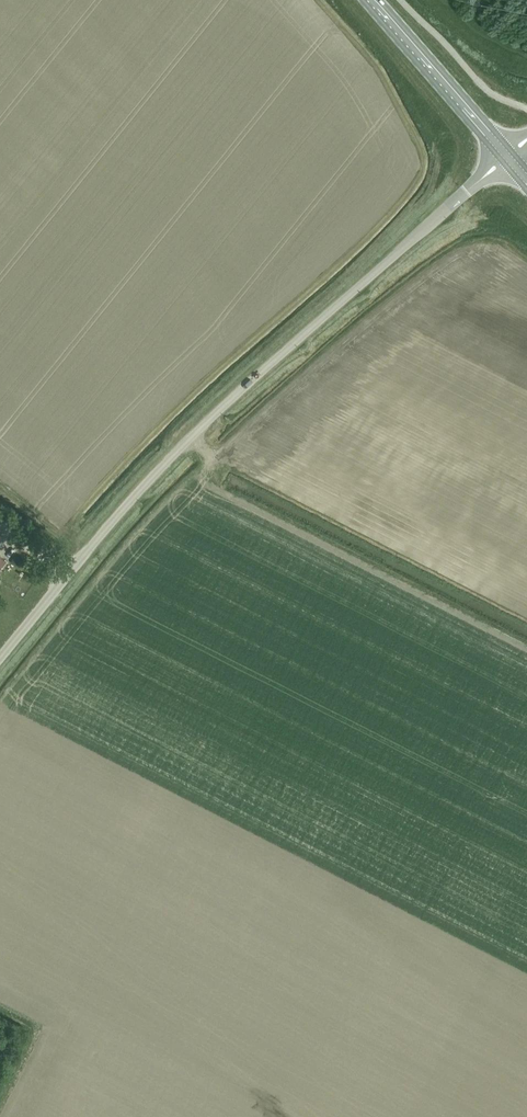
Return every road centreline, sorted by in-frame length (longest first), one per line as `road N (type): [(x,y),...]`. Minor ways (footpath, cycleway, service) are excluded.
road 1 (unclassified): [(0,662),(165,461),(511,153)]
road 2 (primary): [(511,153),(376,0)]

